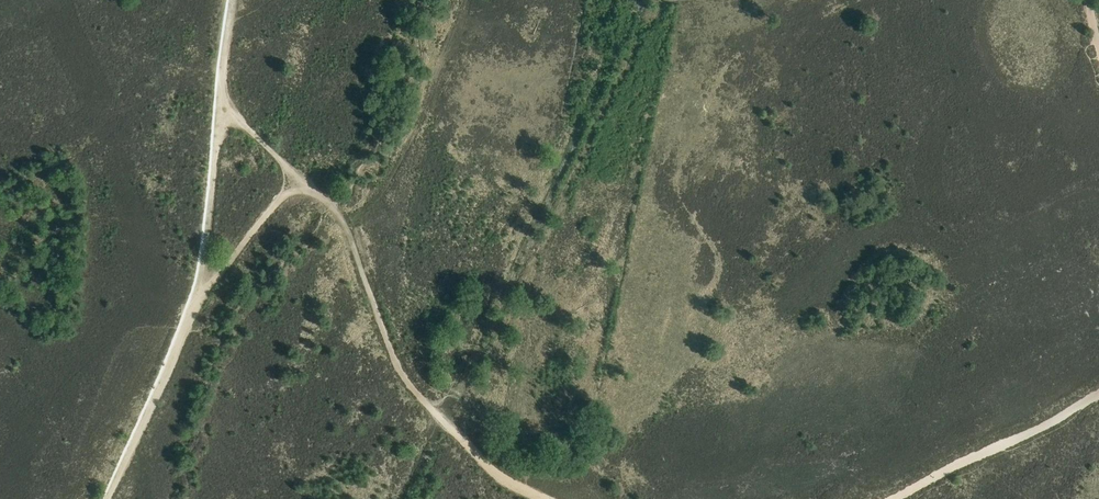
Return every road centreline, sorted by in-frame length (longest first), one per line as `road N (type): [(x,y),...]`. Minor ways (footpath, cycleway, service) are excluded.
road 1 (track): [(330,205),(400,371),(499,476),(539,498)]
road 2 (track): [(894,498),(1098,392)]
road 3 (track): [(202,296),(109,498)]
road 4 (track): [(220,115),(202,296)]
road 5 (track): [(202,296),(293,175)]

